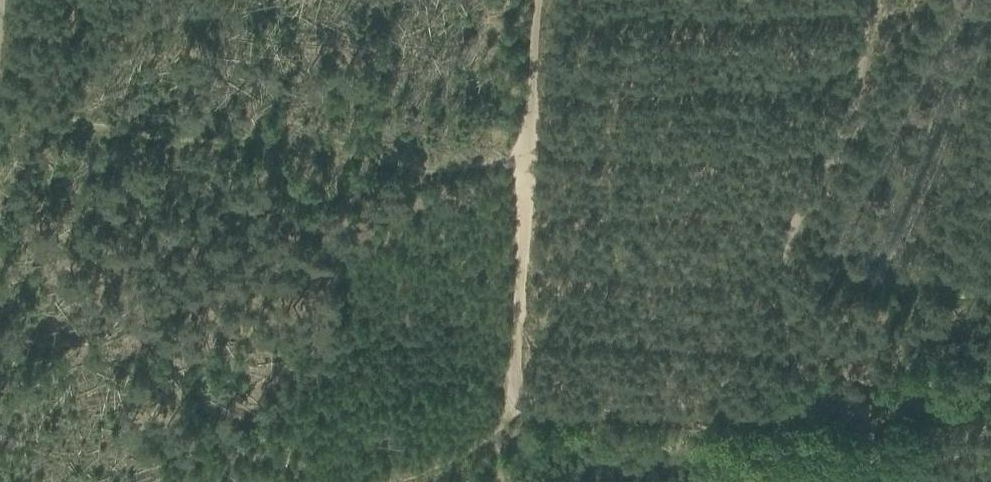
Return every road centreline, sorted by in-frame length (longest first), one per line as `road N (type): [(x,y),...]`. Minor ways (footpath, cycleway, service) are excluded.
road 1 (track): [(0,116),(529,167)]
road 2 (track): [(859,0),(861,97),(772,287),(819,383),(865,413)]
road 3 (track): [(507,419),(544,0)]
road 4 (track): [(507,419),(865,413)]

